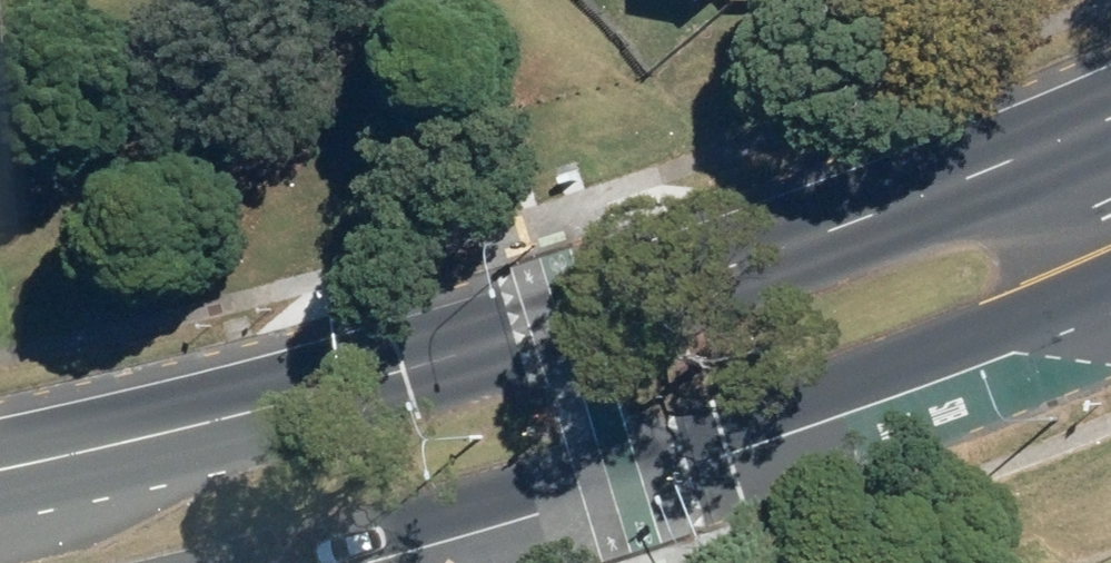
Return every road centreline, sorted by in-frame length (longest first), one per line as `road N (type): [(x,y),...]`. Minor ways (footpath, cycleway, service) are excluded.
road 1 (secondary): [(0,475),(482,366),(971,189),(1110,126)]
road 2 (secondary): [(1110,310),(1030,344),(360,562)]

